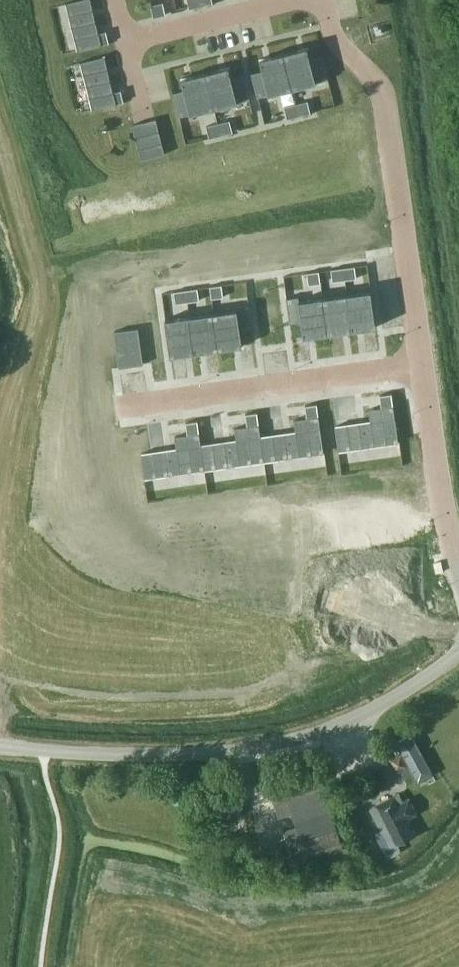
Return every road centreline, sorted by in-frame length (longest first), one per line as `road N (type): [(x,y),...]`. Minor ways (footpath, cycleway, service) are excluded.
road 1 (unclassified): [(0,744),(160,755),(264,747),(367,713),(458,648)]
road 2 (residential): [(423,367),(385,95),(347,52),(322,0)]
road 3 (residential): [(126,404),(423,367)]
road 4 (residential): [(458,567),(445,521),(423,367)]
road 5 (residential): [(125,41),(301,0)]

